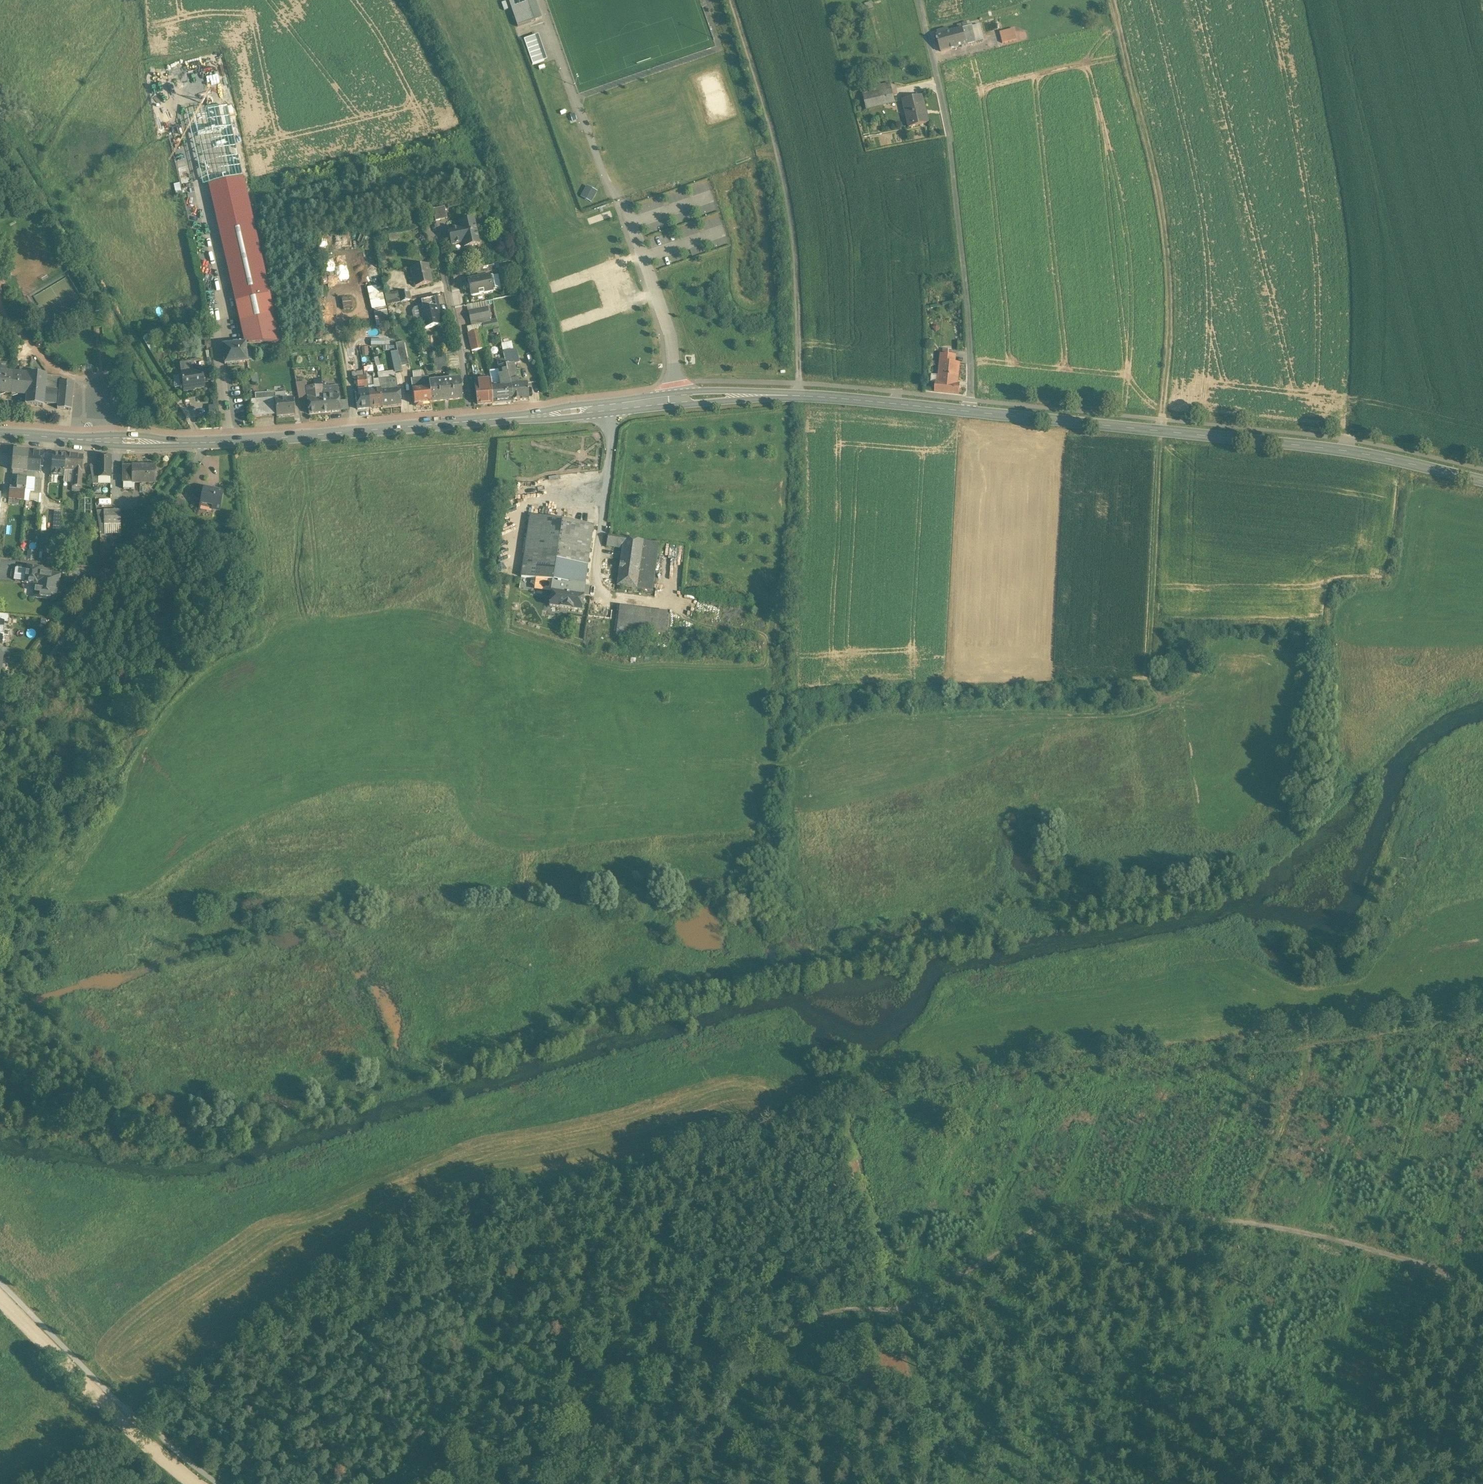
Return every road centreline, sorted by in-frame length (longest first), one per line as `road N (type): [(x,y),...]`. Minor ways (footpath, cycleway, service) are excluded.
road 1 (secondary): [(1482,483),(1364,454),(800,396),(694,398),(249,441),(0,434)]
road 2 (track): [(800,396),(793,229),(731,0)]
road 3 (tertiary): [(197,1483),(0,1297)]

